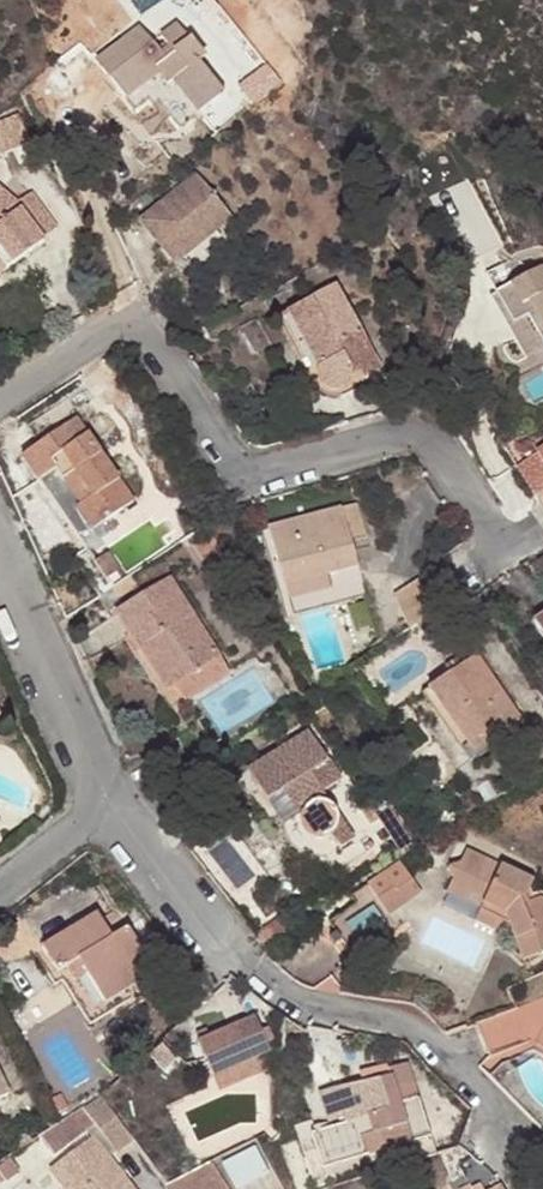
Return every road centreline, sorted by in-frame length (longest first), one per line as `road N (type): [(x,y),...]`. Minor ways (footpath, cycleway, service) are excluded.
road 1 (residential): [(504,1134),(404,1024),(297,1006),(227,953),(95,807)]
road 2 (residential): [(129,313),(232,467),(421,424),(488,540)]
road 3 (residential): [(95,807),(0,597)]
road 4 (residential): [(0,389),(129,313)]

